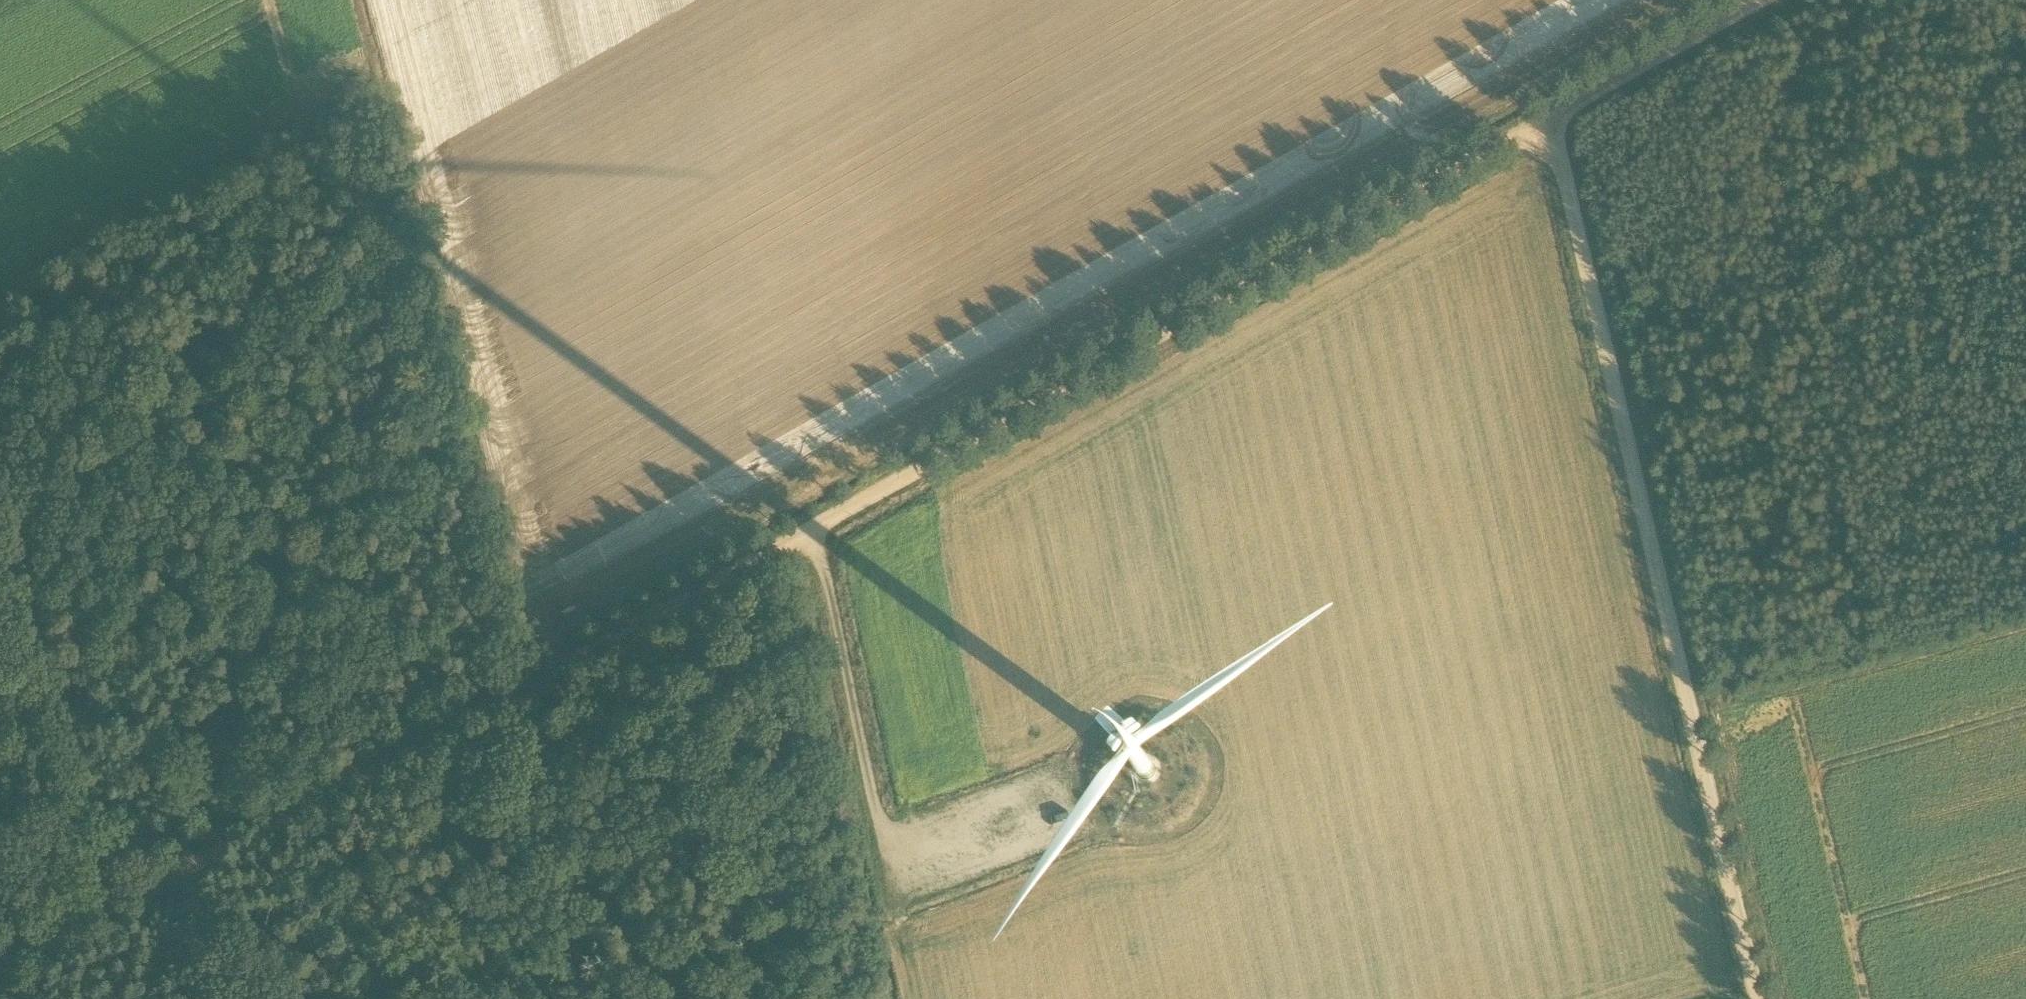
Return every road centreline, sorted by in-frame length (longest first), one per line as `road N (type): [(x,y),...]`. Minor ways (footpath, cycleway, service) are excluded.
road 1 (track): [(1562,117),(11,966)]
road 2 (track): [(1549,121),(1756,998)]
road 3 (track): [(809,527),(885,831),(936,847),(970,837)]
road 4 (track): [(1562,117),(1759,0)]

